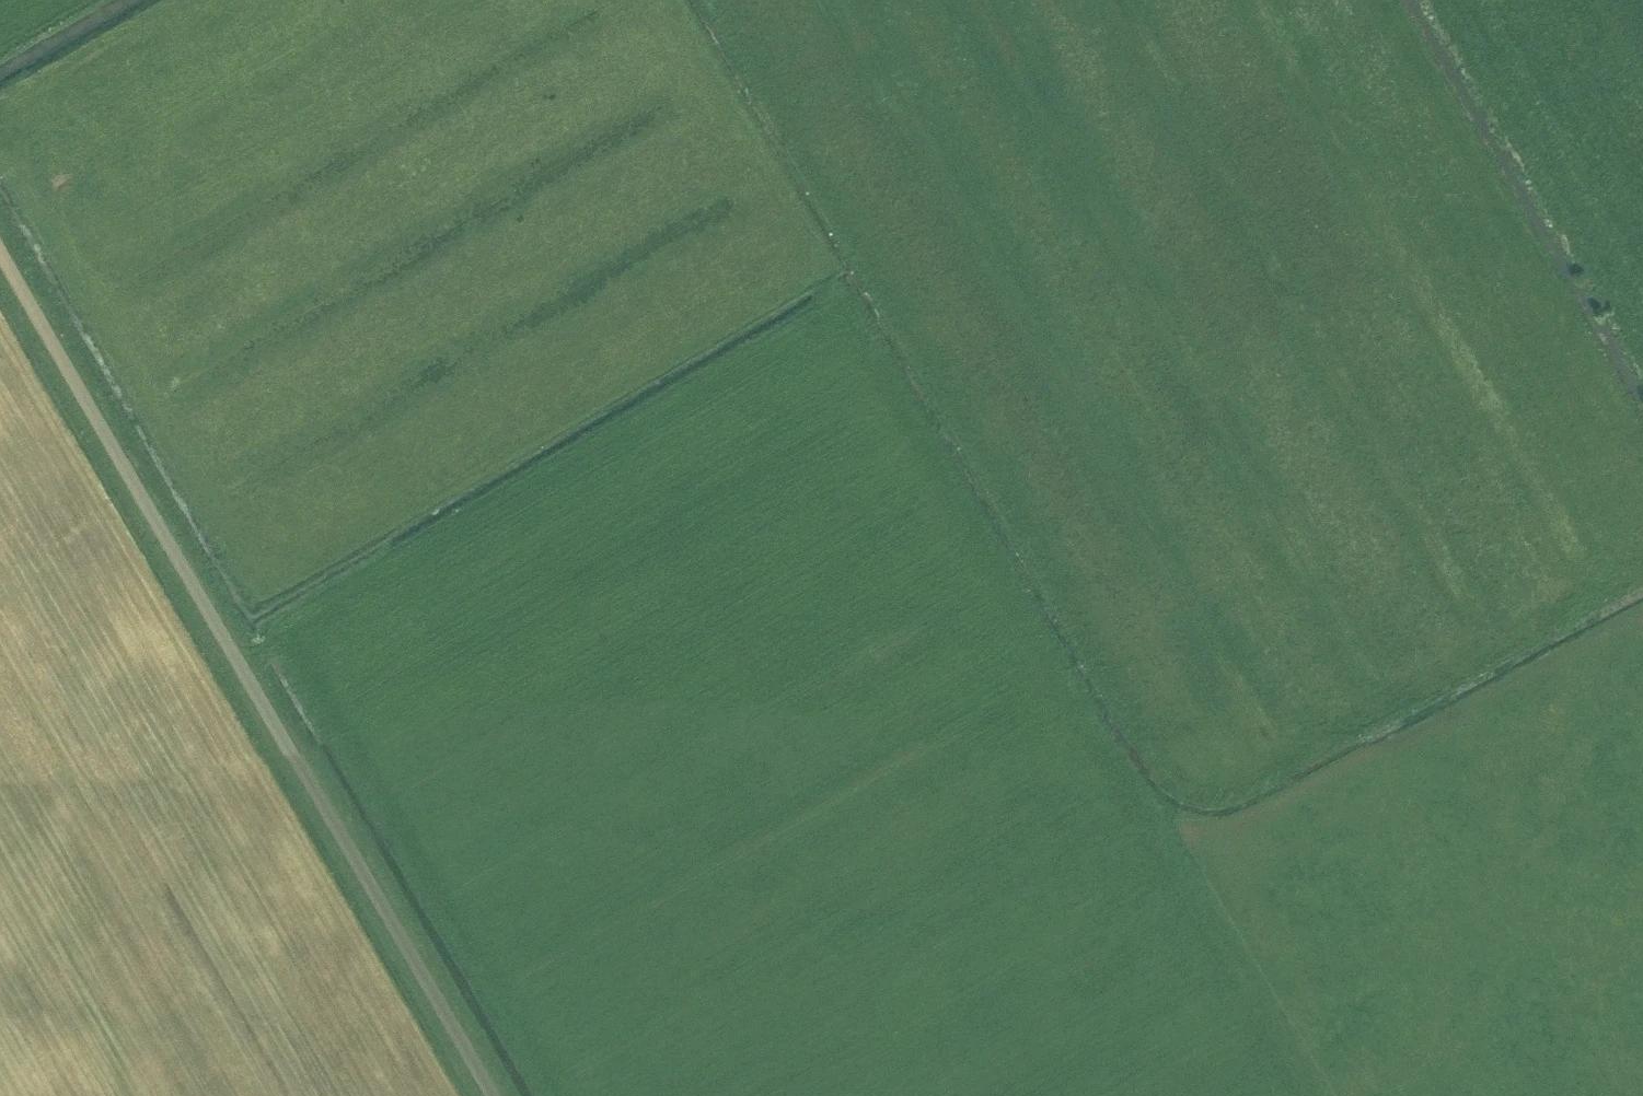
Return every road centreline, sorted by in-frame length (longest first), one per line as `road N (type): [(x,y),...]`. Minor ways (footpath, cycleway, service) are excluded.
road 1 (unclassified): [(494,1095),(0,244)]

